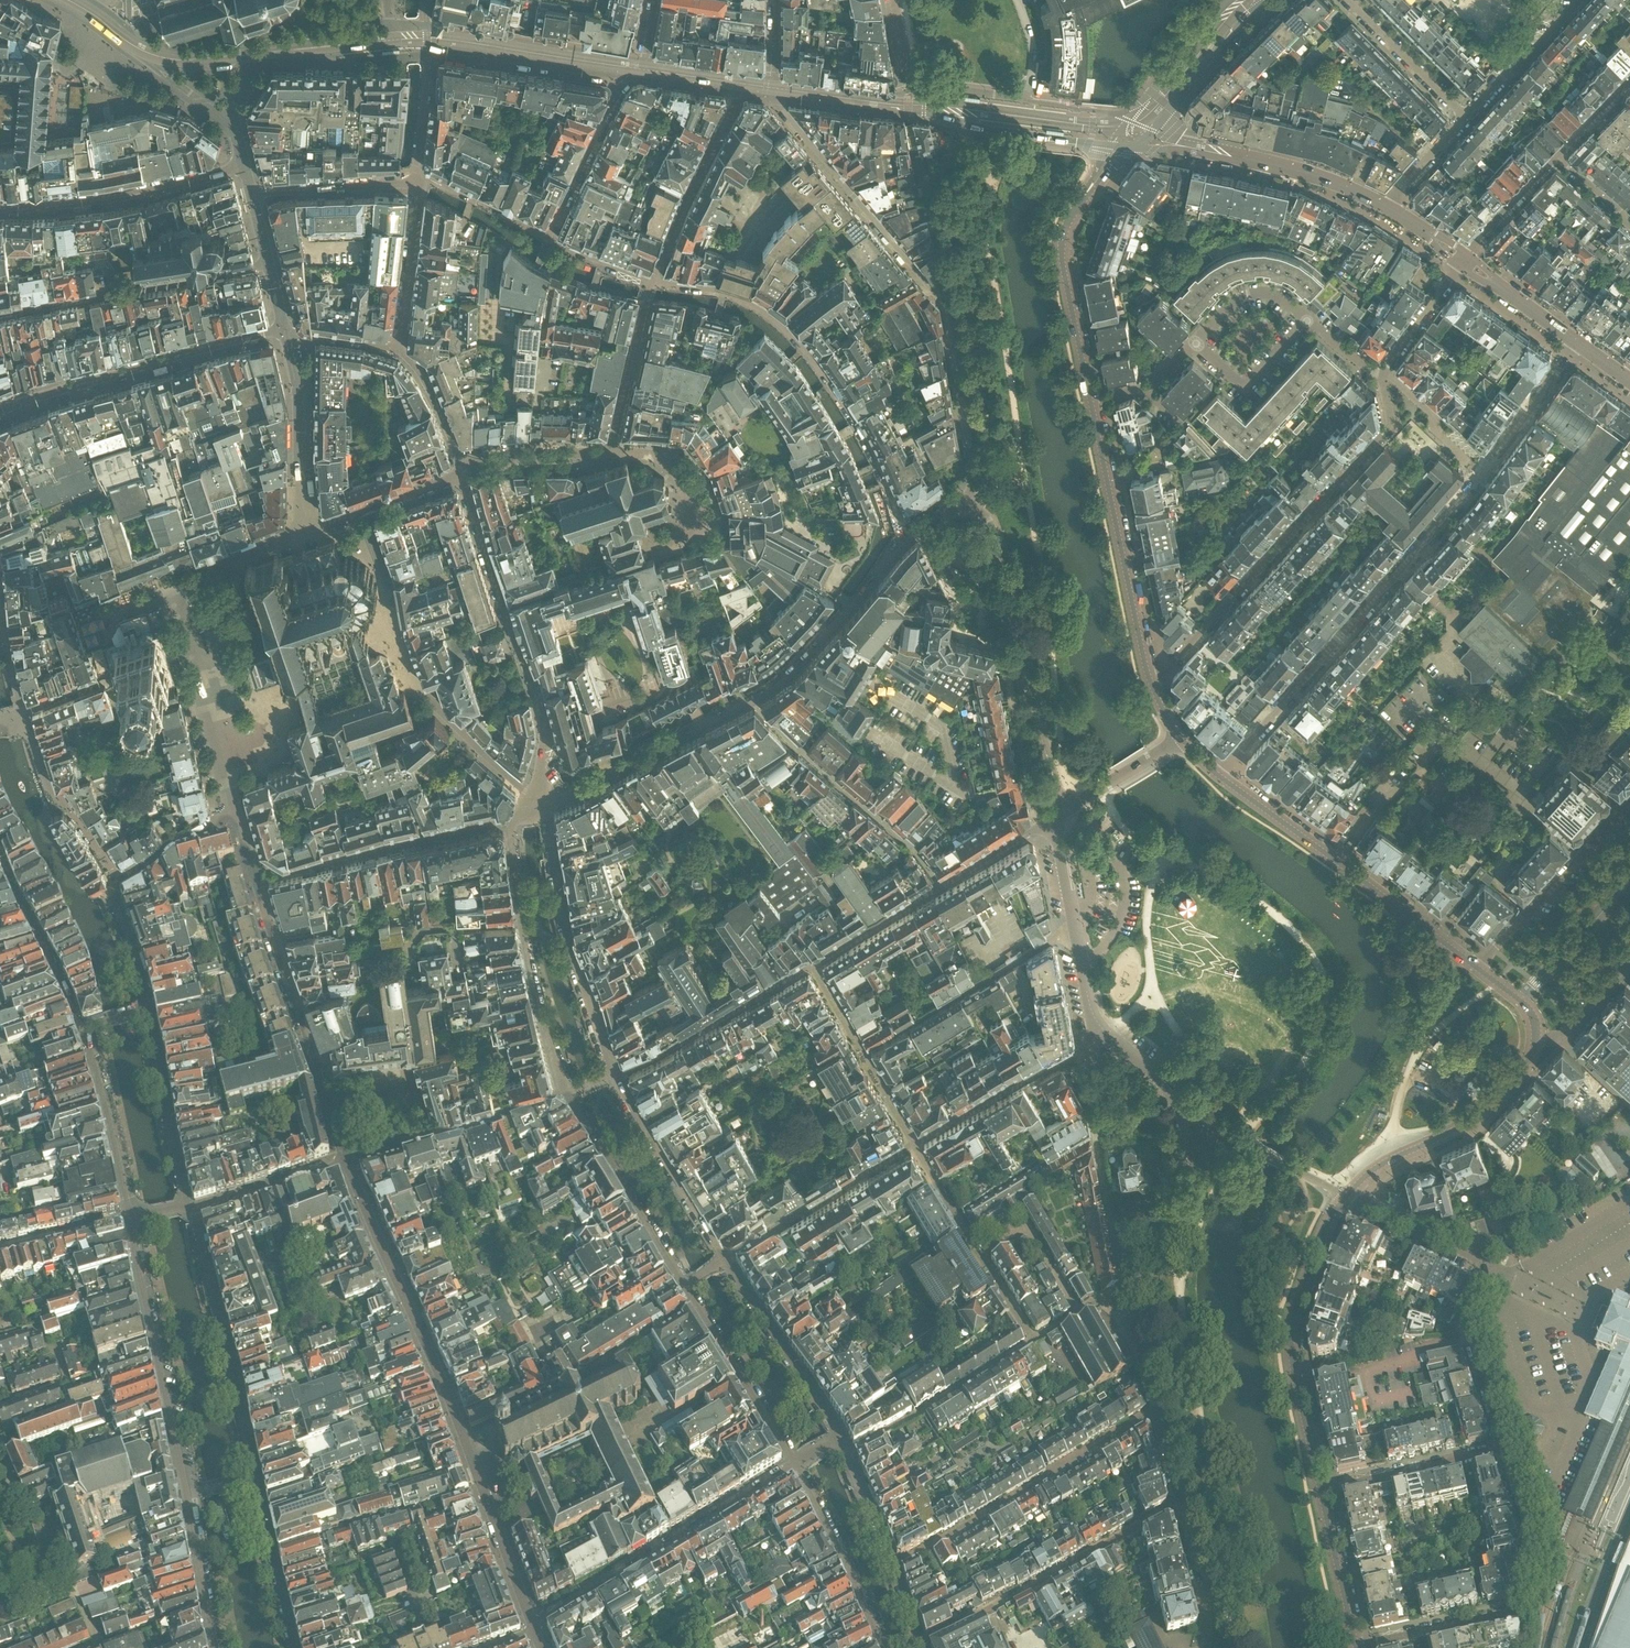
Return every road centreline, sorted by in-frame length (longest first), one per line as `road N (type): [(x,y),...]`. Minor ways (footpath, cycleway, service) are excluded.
road 1 (residential): [(966,499),(972,470),(947,308),(782,109),(775,88)]
road 2 (unclassified): [(190,1209),(147,1007),(81,1029),(131,1220)]
road 3 (residential): [(904,543),(771,689),(557,804),(538,799)]
road 4 (residential): [(566,1092),(795,1464)]
road 5 (residential): [(1149,679),(1390,425),(1383,377)]
road 6 (residential): [(1479,475),(1220,777)]
road 7 (residential): [(904,543),(873,456),(788,332),(725,292),(654,281)]
road 8 (residential): [(236,812),(163,592),(304,533)]
road 9 (residential): [(352,515),(384,577),(398,647),(426,697),(538,799)]
road 10 (residential): [(775,88),(924,105),(963,125),(1112,145)]
road 11 (residential): [(1355,1647),(1515,1612),(1533,1542),(1503,1448)]
road 12 (unclassified): [(24,709),(53,790),(119,879),(236,812)]
road 13 (tertiary): [(1477,969),(1220,777)]
road 14 (residential): [(1062,797),(998,541),(989,519),(966,499)]
road 15 (tertiary): [(1319,1490),(1291,1337),(1320,1241),(1347,1195)]
road 16 (residential): [(795,1464),(535,1629)]
road 17 (residential): [(892,1564),(1156,1411)]
road 18 (residential): [(347,1163),(255,879)]
road 19 (residential): [(462,1438),(347,1163)]
road 20 (residential): [(0,412),(286,331)]
road 21 (residential): [(921,1641),(1179,1504)]
road 22 (tertiary): [(1149,679),(1090,399)]
road 23 (residential): [(614,1074),(564,927),(538,799)]
road 24 (residential): [(812,965),(1053,817)]
road 25 (residential): [(510,819),(535,987),(566,1092)]
road 26 (residential): [(256,1479),(190,1209)]
road 27 (residential): [(131,1220),(186,1492)]
road 28 (residential): [(269,263),(0,314)]
road 29 (residential): [(255,879),(510,819)]
road 30 (residential): [(541,717),(461,475)]
road 31 (tertiary): [(1347,1195),(1378,1167),(1482,1111),(1521,1073),(1535,1039)]
road 32 (unclassified): [(245,166),(99,200),(0,210)]
road 33 (residential): [(913,1142),(1033,1339)]
road 34 (unclassified): [(566,1092),(347,1163)]
road 35 (residential): [(614,1074),(812,965)]
road 36 (tertiary): [(1629,804),(1477,969)]
road 37 (unclassified): [(1053,817),(1100,1036)]
road 38 (residential): [(913,1142),(726,1261)]
road 39 (residential): [(726,1261),(614,1074)]
road 40 (residential): [(654,281),(743,83)]
road 41 (residential): [(1100,1036),(913,1142)]
road 42 (residential): [(840,1439),(726,1261)]
road 43 (tertiary): [(1090,399),(1061,255),(1081,199)]
road 44 (residential): [(535,1629),(462,1438)]
road 45 (residential): [(427,38),(629,68)]
road 46 (residential): [(913,1142),(812,965)]
road 47 (residential): [(304,533),(299,401),(286,331)]
road 48 (residential): [(795,1464),(881,1640)]
road 49 (residential): [(1503,1448),(1466,1324),(1492,1269)]
road 50 (residential): [(1503,1448),(1319,1490)]
road 51 (unclassified): [(549,238),(629,68)]
road 52 (tertiary): [(1225,0),(1112,145)]
road 53 (residential): [(294,1647),(256,1479)]
road 54 (unclassified): [(420,174),(405,183),(252,193)]
road 55 (residential): [(1465,117),(1349,0)]
road 56 (residential): [(1578,344),(1479,475)]
road 57 (unclassified): [(190,1209),(347,1163)]
road 58 (residential): [(1465,117),(1579,0)]
road 59 (residential): [(1347,1195),(1492,1269)]
road 60 (tertiary): [(1355,1647),(1319,1490)]
road 61 (unclassified): [(1520,1001),(1629,884)]
road 62 (residential): [(398,350),(418,194)]
road 63 (residential): [(610,453),(646,300)]
road 64 (residential): [(1308,319),(1246,384),(1195,343)]
road 65 (residential): [(610,453),(458,463)]
road 66 (residential): [(1179,1504),(1202,1598),(1204,1647)]
road 67 (unclassified): [(1191,1192),(1235,1131),(1174,1096)]
road 68 (unclassified): [(589,1369),(462,1438)]
road 69 (residential): [(1251,160),(1328,180),(1387,207)]
road 70 (residential): [(420,174),(549,238)]
road 71 (residential): [(1462,260),(1578,344)]
road 72 (residential): [(1383,377),(1462,260)]
road 73 (residential): [(1462,260),(1557,156)]
road 74 (residential): [(1479,475),(1435,430),(1433,417),(1383,377)]
road 75 (residential): [(1195,343),(1244,296),(1280,297),(1308,319)]
road 76 (tertiary): [(1172,107),(1259,0)]
road 77 (unclassified): [(420,174),(427,38)]
road 78 (residential): [(0,1250),(131,1220)]
road 79 (residential): [(265,52),(394,40)]
road 80 (residential): [(458,463),(435,402),(398,350)]
road 81 (unclassified): [(1073,806),(1181,738)]
road 82 (tertiary): [(1535,1039),(1559,1037),(1629,961)]
road 83 (residential): [(1135,1287),(1132,1305),(1156,1411)]
road 84 (residential): [(930,1406),(1033,1339)]
road 85 (residential): [(892,1564),(845,1453)]
road 86 (residential): [(146,52),(181,59),(265,52)]

